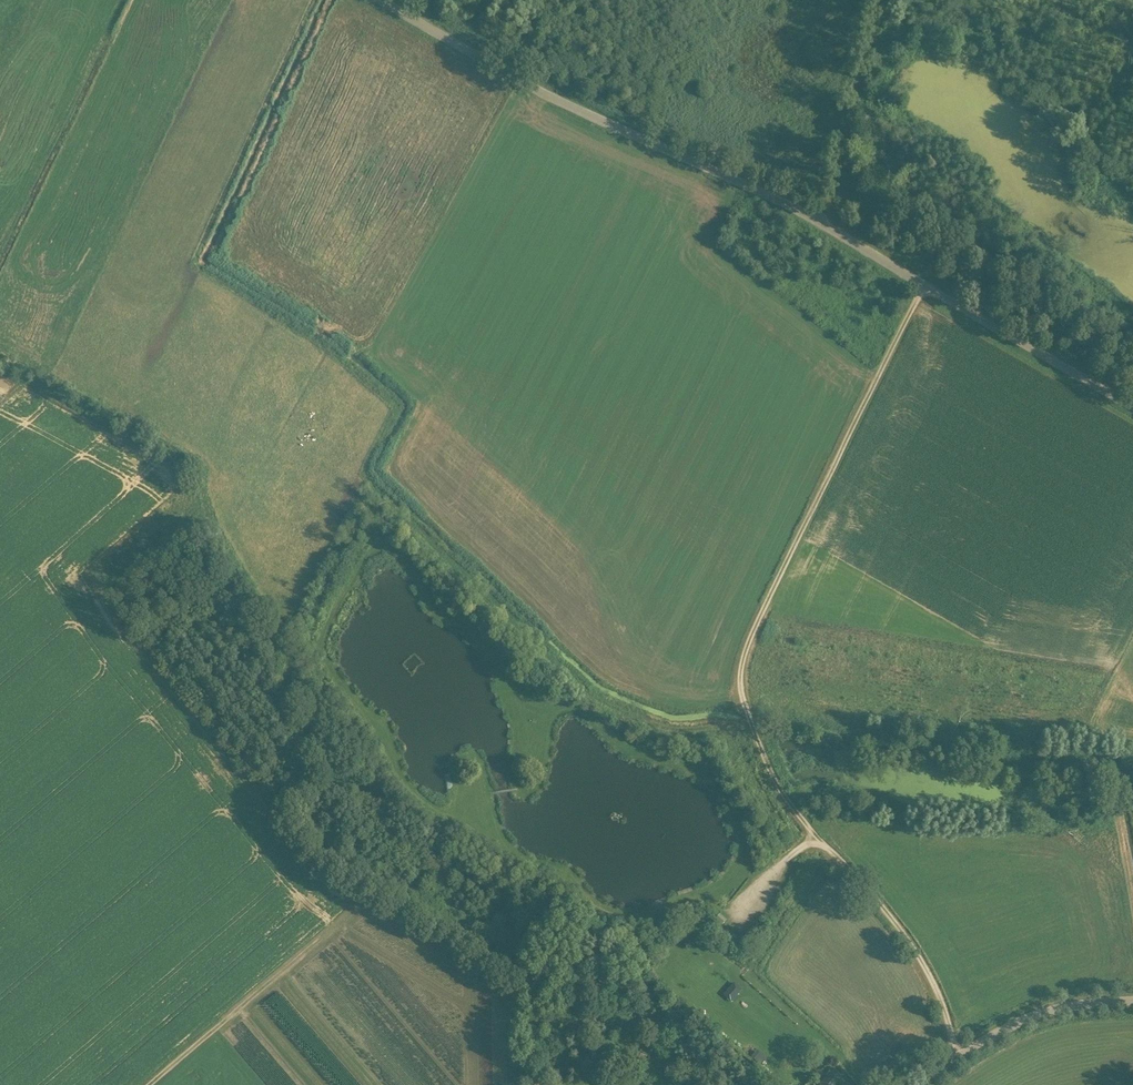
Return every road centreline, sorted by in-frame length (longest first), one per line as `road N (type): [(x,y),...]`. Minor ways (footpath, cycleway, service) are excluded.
road 1 (unclassified): [(1132,403),(812,217),(550,99),(385,0)]
road 2 (track): [(819,835),(762,753),(738,691),(742,663),(926,285)]
road 3 (track): [(151,1084),(360,903)]
road 4 (track): [(954,1055),(945,1007),(921,958),(819,835)]
road 5 (unclassified): [(924,1084),(954,1055),(1010,1025),(1132,1005)]

